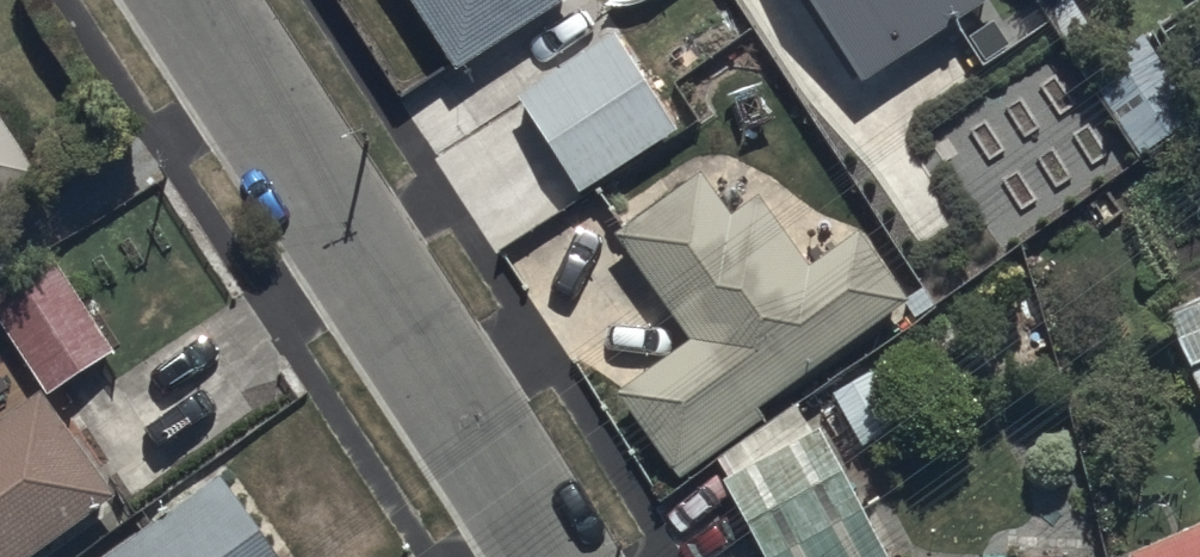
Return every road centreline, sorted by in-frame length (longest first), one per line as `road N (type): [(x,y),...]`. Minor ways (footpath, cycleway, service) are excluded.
road 1 (residential): [(199,0),(556,556)]

